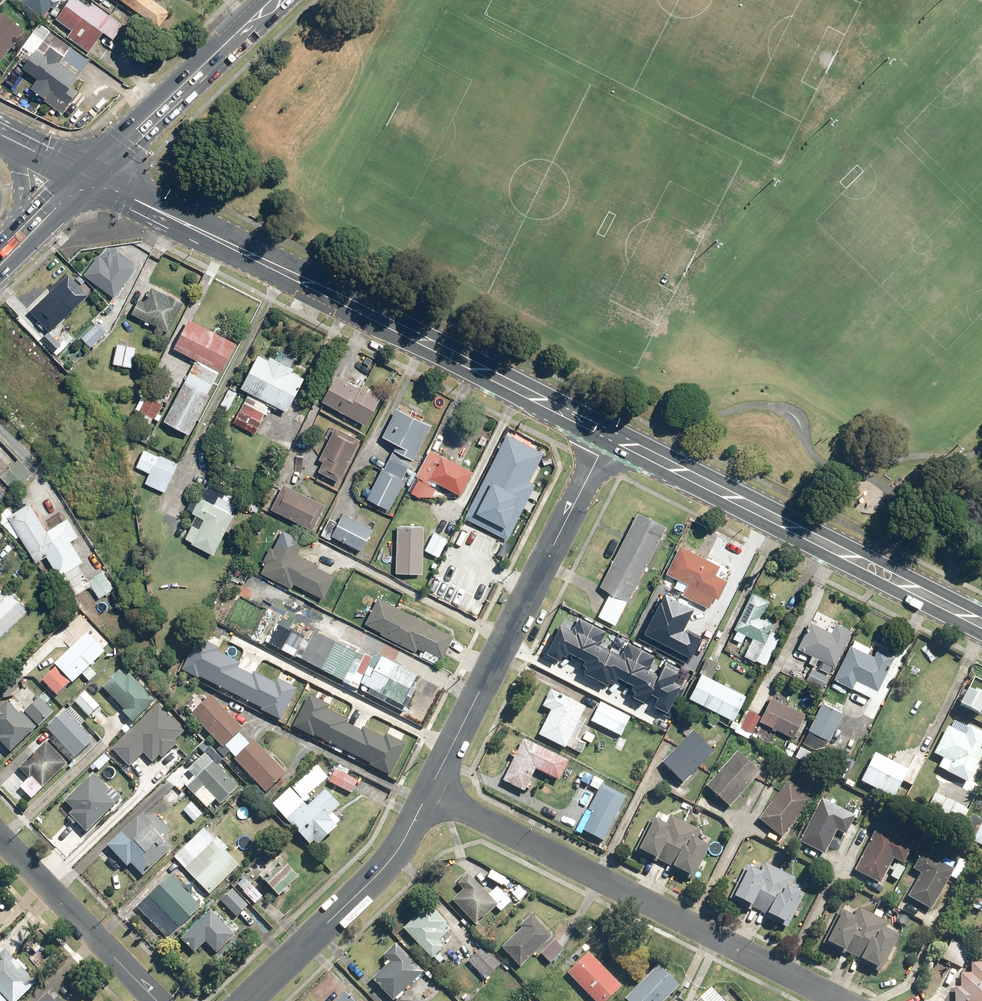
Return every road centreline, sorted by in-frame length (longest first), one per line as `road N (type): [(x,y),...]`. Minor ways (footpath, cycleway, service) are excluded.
road 1 (secondary): [(86,173),(608,436)]
road 2 (residential): [(430,788),(842,1000)]
road 3 (secondary): [(608,436),(981,621)]
road 4 (residential): [(430,788),(608,436)]
road 5 (residential): [(244,1000),(401,846),(430,788)]
road 6 (primary): [(86,173),(271,0)]
road 7 (residential): [(162,1000),(0,835)]

